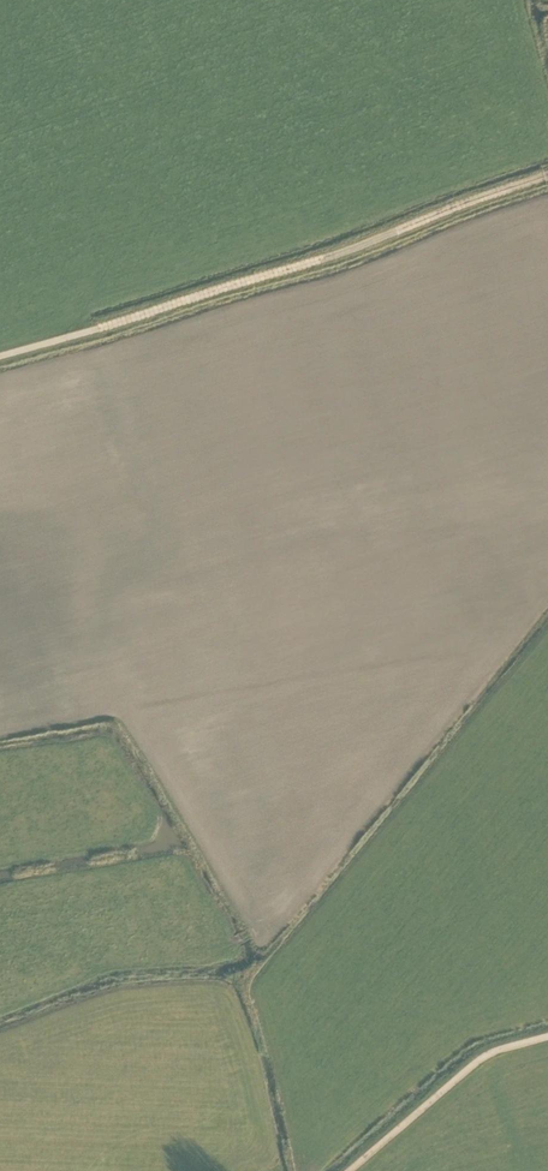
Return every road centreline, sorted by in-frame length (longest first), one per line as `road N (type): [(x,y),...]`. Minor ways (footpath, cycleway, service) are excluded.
road 1 (track): [(547,176),(292,267),(0,358)]
road 2 (track): [(350,1170),(480,1059),(547,1035)]

